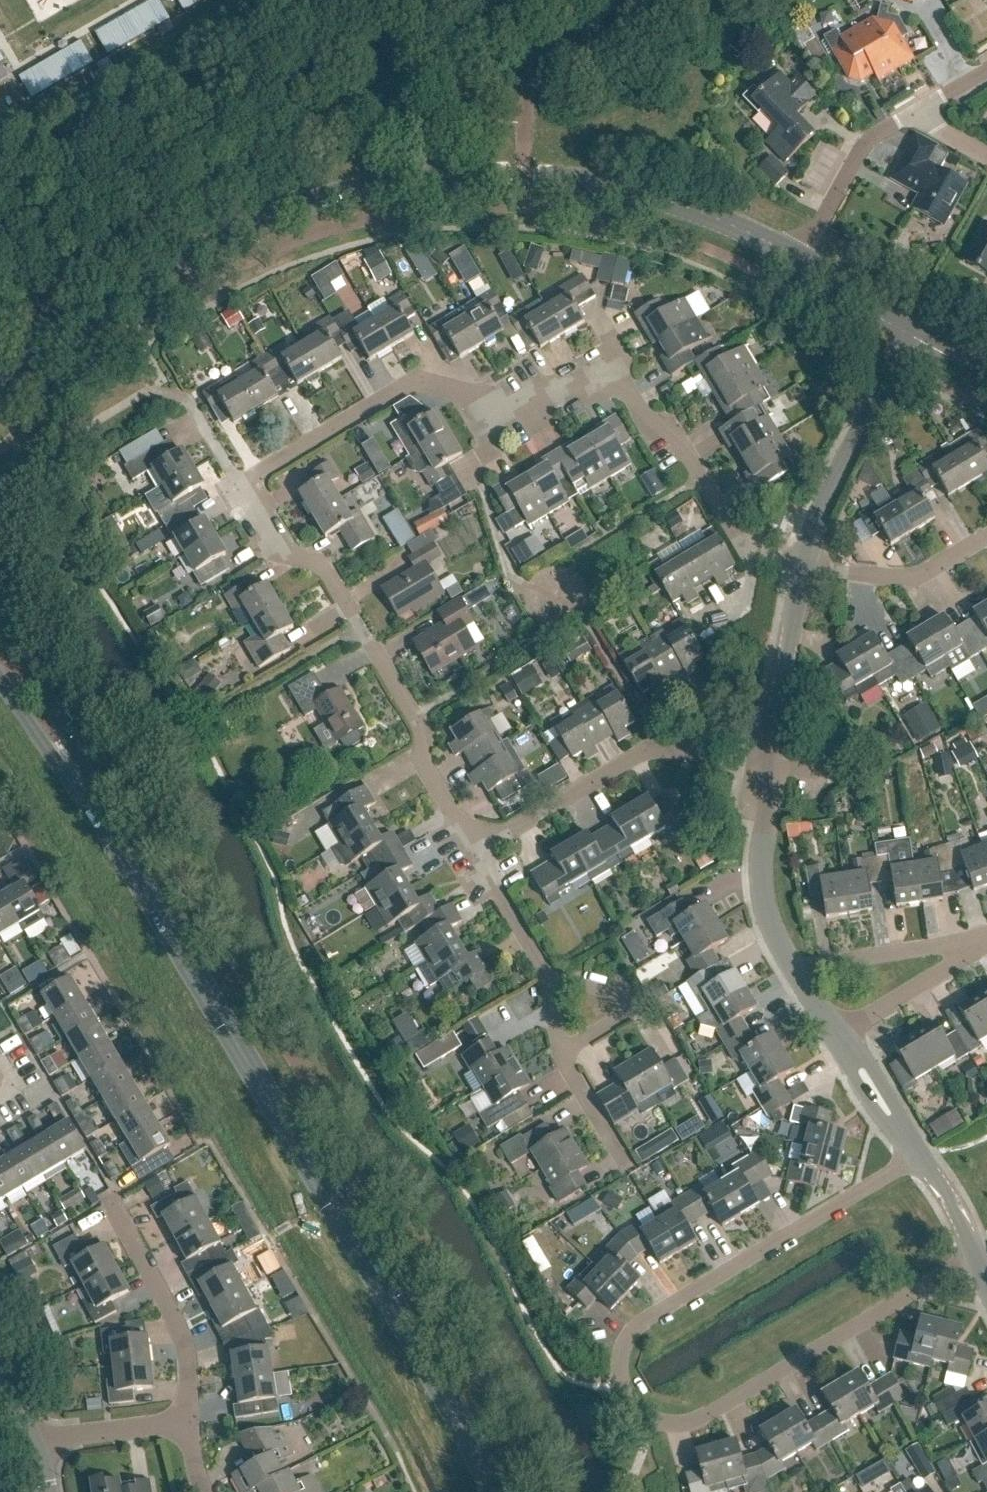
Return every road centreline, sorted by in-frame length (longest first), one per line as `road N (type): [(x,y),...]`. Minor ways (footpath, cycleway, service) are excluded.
road 1 (tertiary): [(25,356),(150,273),(243,231),(351,194),(459,176),(591,186),(673,206),(795,265)]
road 2 (residential): [(978,1259),(683,1430),(653,1429),(621,1385),(623,1351),(639,1327),(928,1164)]
road 3 (secondary): [(492,1491),(102,808)]
road 4 (residential): [(756,563),(672,433),(642,423),(613,367),(511,414),(414,385),(238,485)]
road 5 (residential): [(238,485),(280,555),(326,566),(417,719),(421,760),(475,850)]
road 6 (residential): [(475,850),(654,752),(768,776)]
road 7 (residential): [(799,570),(904,325)]
road 8 (secondary): [(102,808),(0,606)]
road 9 (residential): [(187,1426),(191,1369),(179,1335),(113,1238)]
road 10 (residential): [(768,776),(799,570)]
road 11 (residential): [(795,265),(852,157),(920,111)]
road 12 (residential): [(797,972),(762,900),(768,776)]
road 13 (residential): [(799,570),(918,574),(986,534)]
road 14 (residential): [(562,1053),(639,1008),(547,976)]
road 15 (residential): [(797,972),(981,945)]
road 16 (residential): [(840,1040),(981,945)]
road 17 (secondary): [(0,679),(60,768),(102,808)]
road 18 (residential): [(928,1164),(840,1040)]
road 19 (residential): [(39,1441),(187,1426)]
road 20 (residential): [(475,850),(547,976)]
road 21 (residential): [(562,1053),(626,1166)]
road 22 (tertiary): [(795,265),(904,325)]

